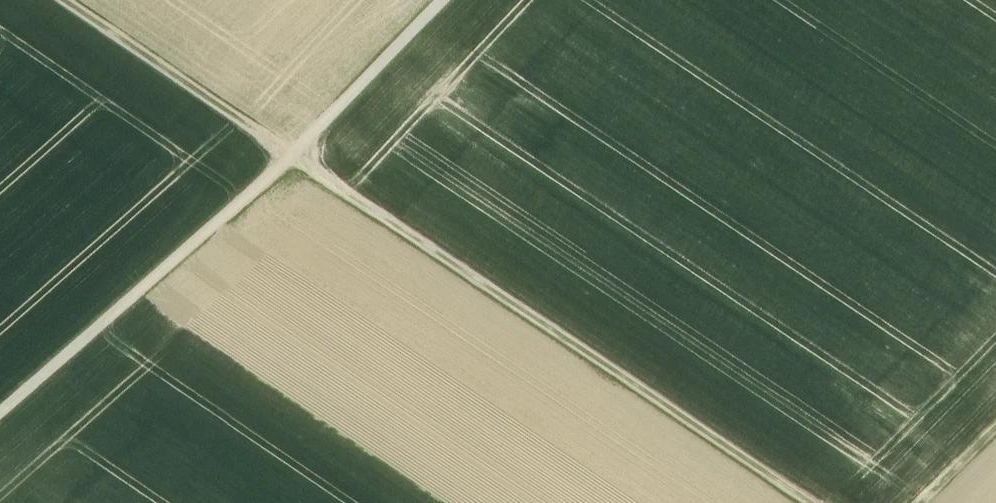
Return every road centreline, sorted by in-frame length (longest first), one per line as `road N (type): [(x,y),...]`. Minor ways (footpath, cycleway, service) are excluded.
road 1 (track): [(51,0),(810,502)]
road 2 (track): [(469,0),(307,171),(0,448)]

